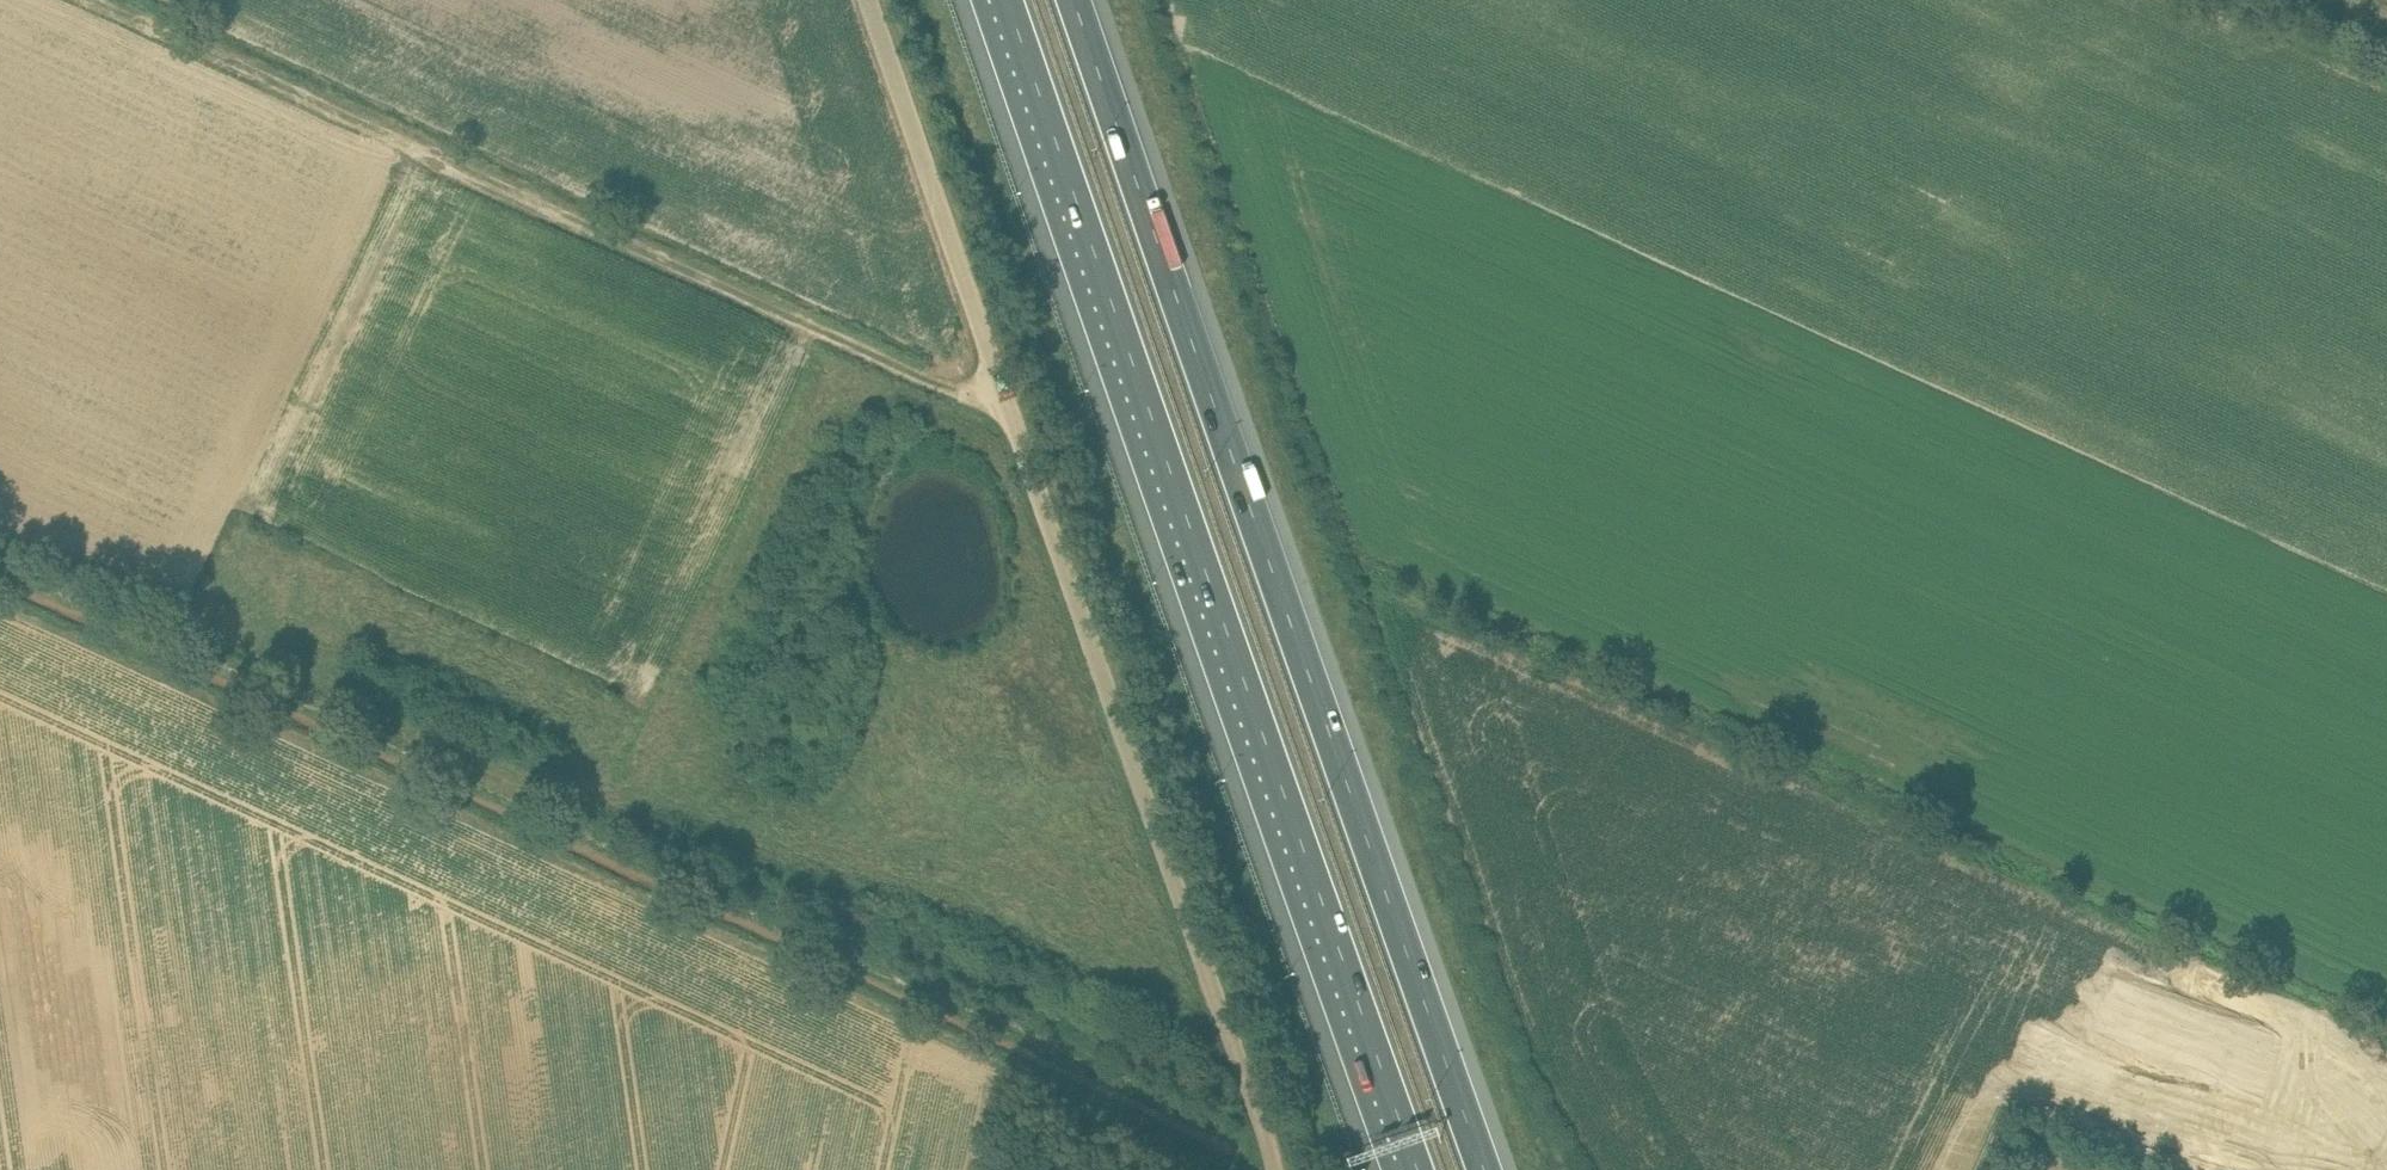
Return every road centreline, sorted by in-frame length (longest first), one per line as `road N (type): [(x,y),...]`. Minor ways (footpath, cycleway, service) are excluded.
road 1 (motorway): [(1485,1169),(1074,0)]
road 2 (motorway): [(1009,0),(1418,1169)]
road 3 (unclassified): [(1271,1169),(866,0)]
road 4 (track): [(121,0),(983,403),(1005,400)]

